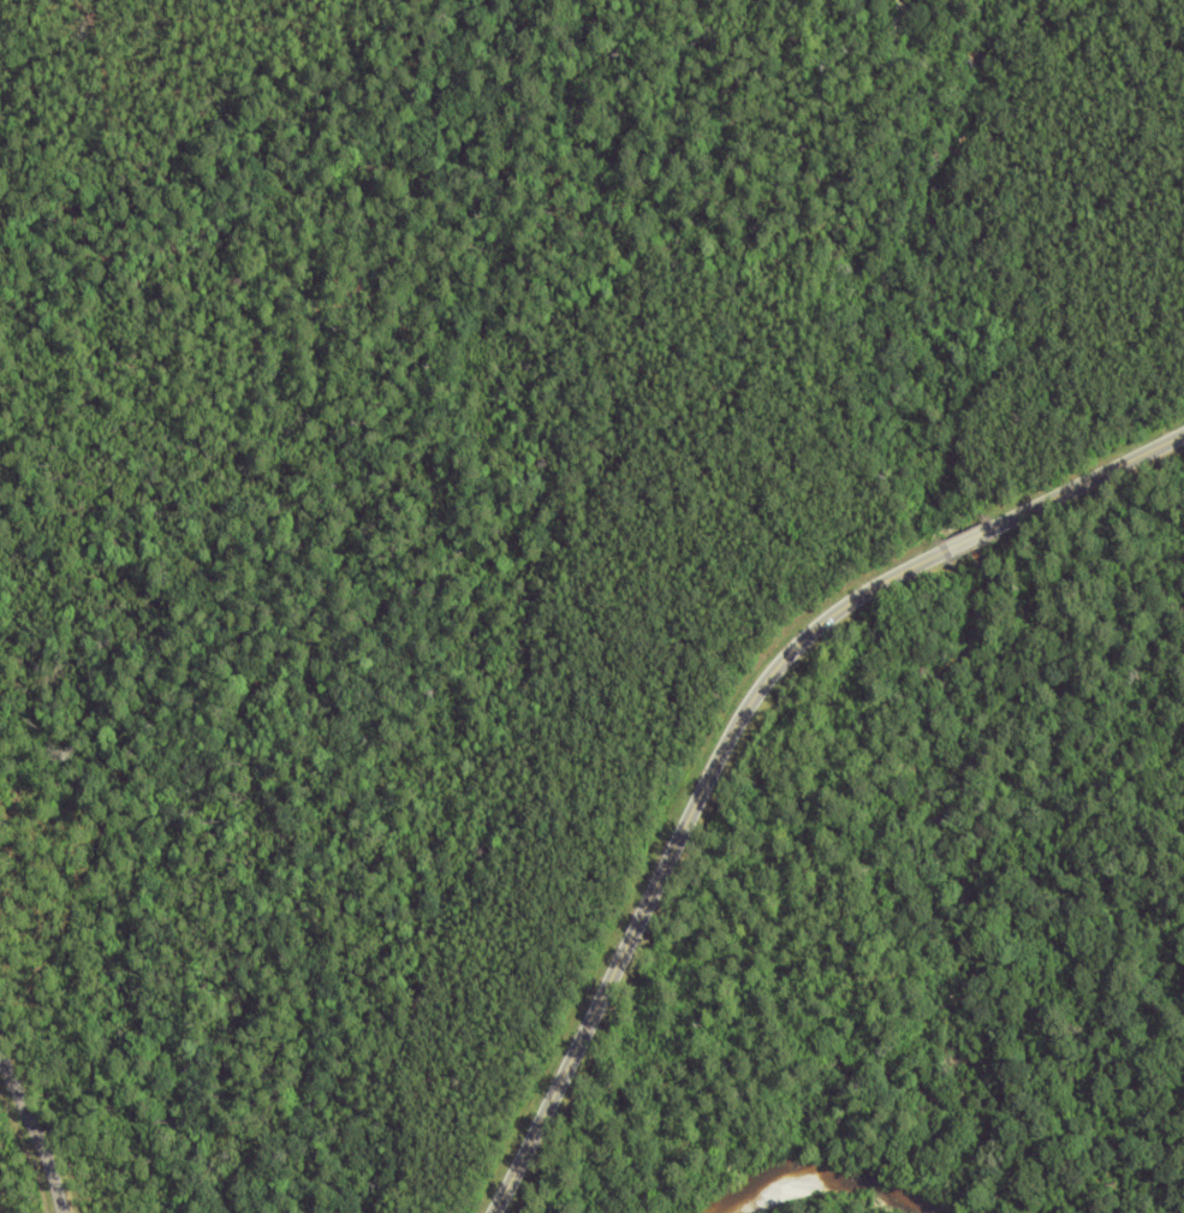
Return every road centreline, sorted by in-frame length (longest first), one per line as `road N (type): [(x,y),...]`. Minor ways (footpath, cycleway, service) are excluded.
road 1 (secondary): [(497,1212),(713,780),(777,670),(847,603),(1183,435)]
road 2 (residential): [(64,1212),(0,1053)]

